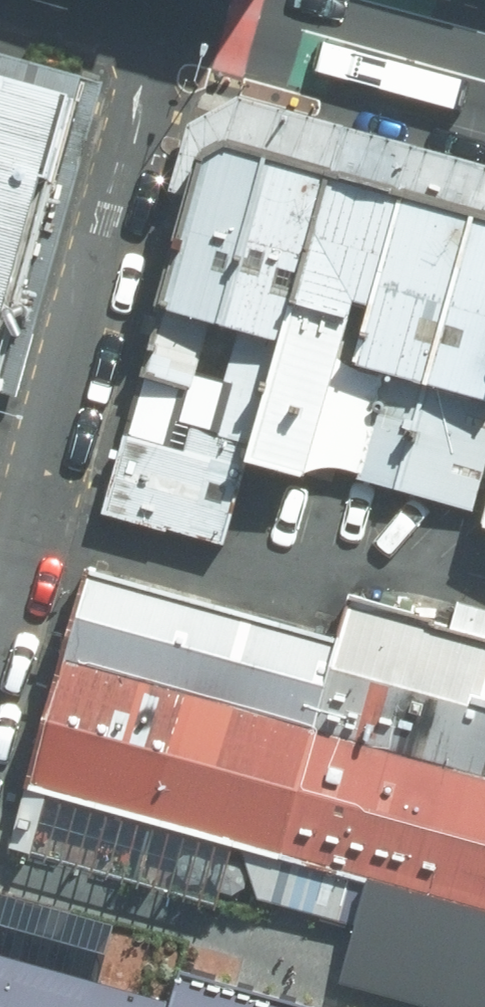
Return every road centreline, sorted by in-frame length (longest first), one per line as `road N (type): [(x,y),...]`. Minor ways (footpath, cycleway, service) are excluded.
road 1 (residential): [(0,634),(176,0)]
road 2 (secondary): [(220,0),(484,75)]

